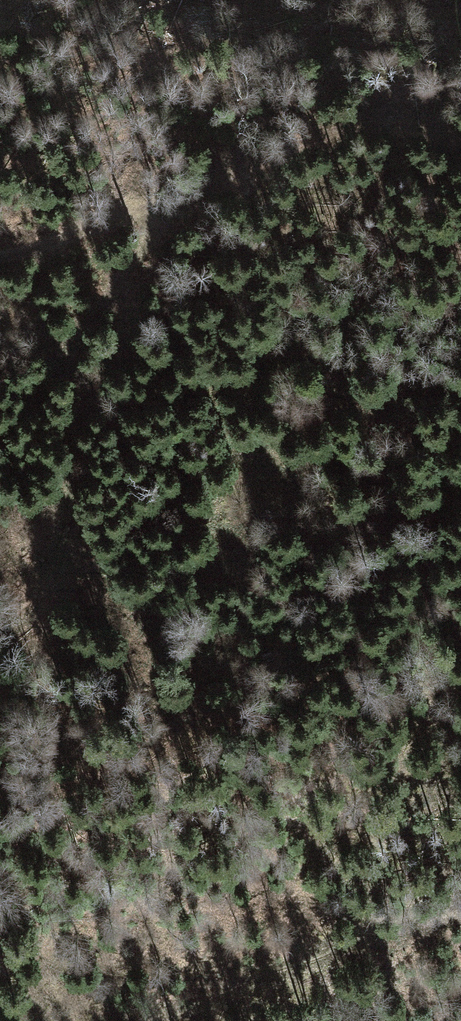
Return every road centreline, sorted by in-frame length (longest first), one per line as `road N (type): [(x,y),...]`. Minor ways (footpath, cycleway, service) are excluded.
road 1 (track): [(190,188),(80,340),(65,537),(41,591),(0,634)]
road 2 (track): [(0,257),(67,239),(327,129),(400,121),(460,138)]
road 3 (track): [(145,1020),(460,899)]

